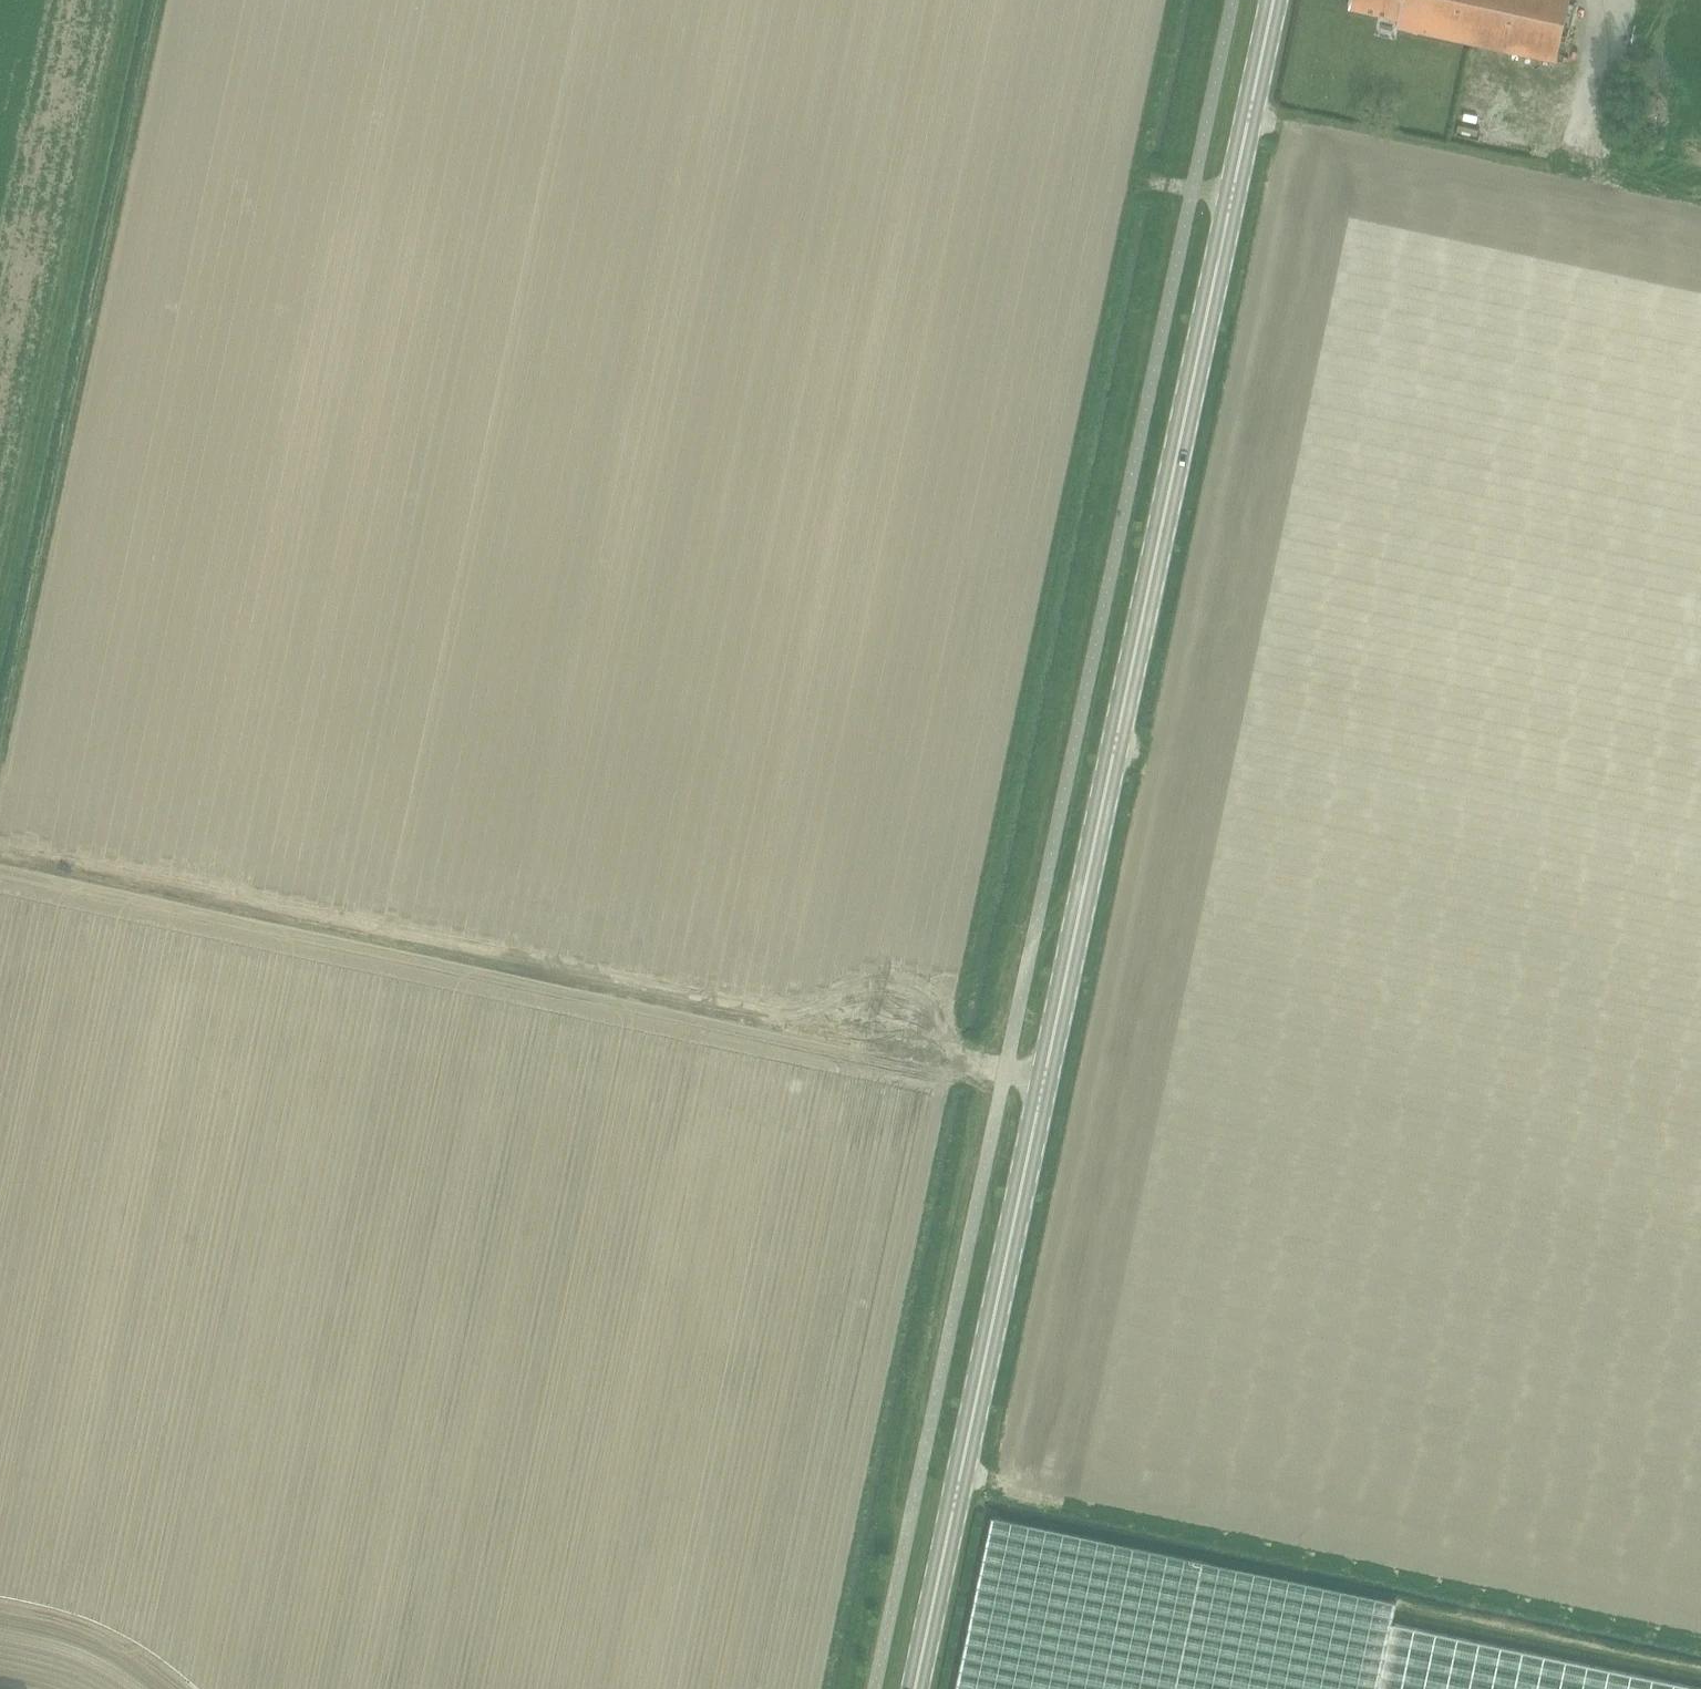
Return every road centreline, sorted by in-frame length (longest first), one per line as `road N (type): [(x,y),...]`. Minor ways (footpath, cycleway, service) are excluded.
road 1 (secondary): [(916,1688),(1274,0)]
road 2 (track): [(961,1477),(1097,1489),(1700,1621)]

